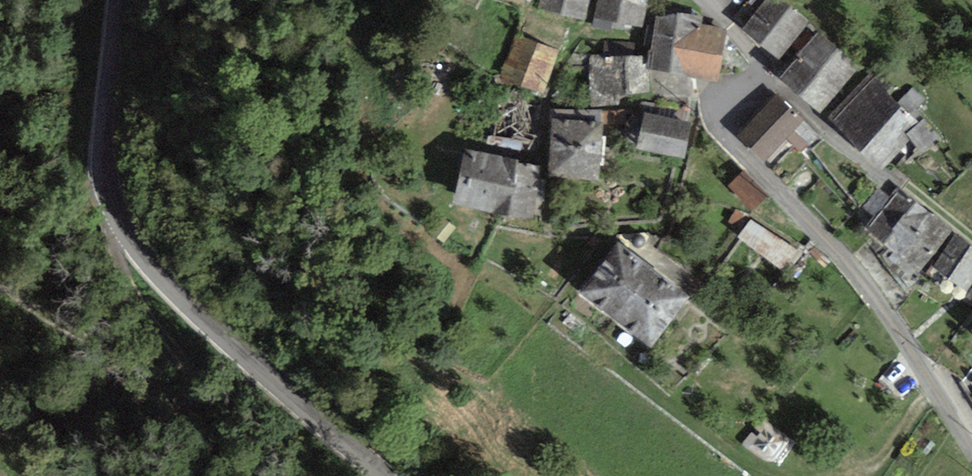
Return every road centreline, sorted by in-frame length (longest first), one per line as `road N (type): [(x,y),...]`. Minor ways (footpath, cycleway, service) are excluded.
road 1 (tertiary): [(116,0),(103,161),(118,219),(180,295),(385,475)]
road 2 (unclassified): [(760,74),(740,89),(726,136),(872,296),(971,447)]
road 3 (track): [(118,219),(124,273),(197,376),(202,393),(195,404),(165,396),(0,282)]
road 4 (residential): [(760,74),(838,144),(943,215)]

